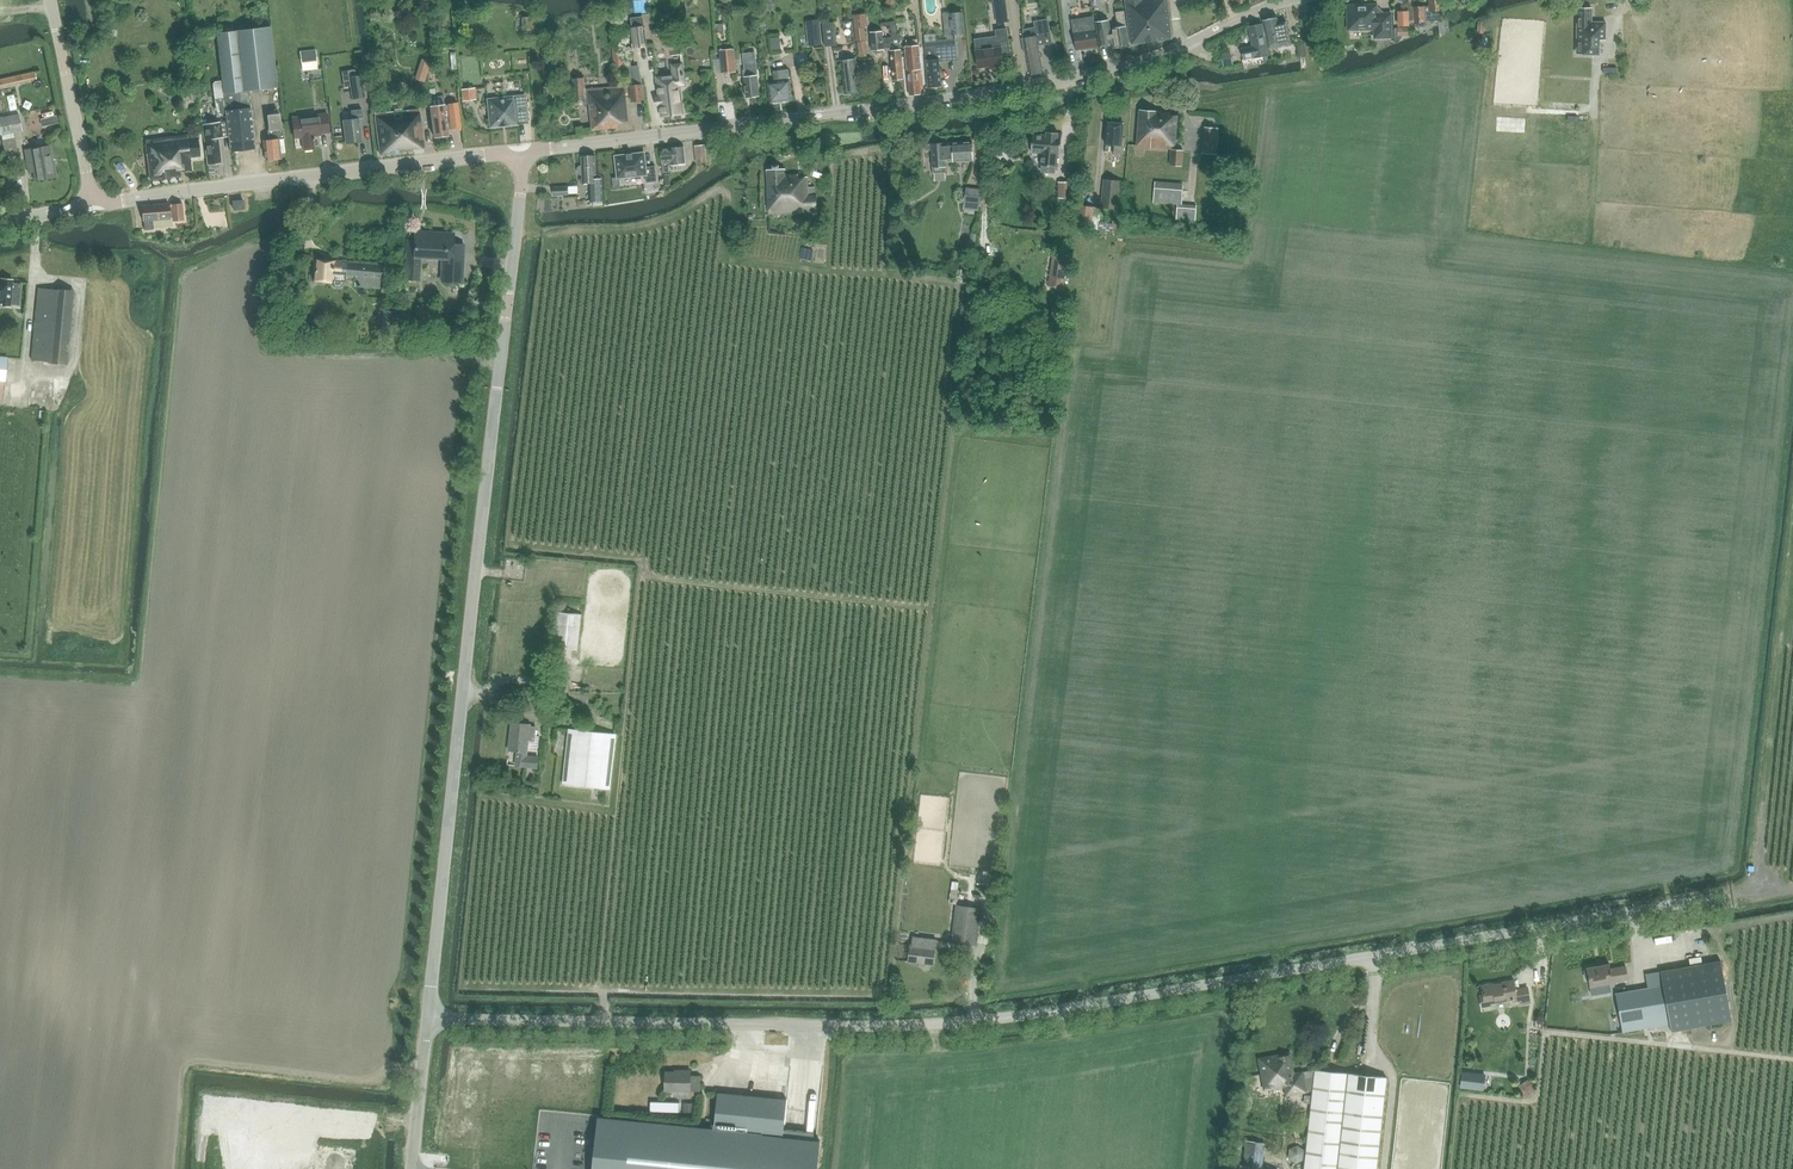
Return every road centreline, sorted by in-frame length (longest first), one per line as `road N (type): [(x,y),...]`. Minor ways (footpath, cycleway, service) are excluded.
road 1 (unclassified): [(421,1034),(831,1040),(955,1033),(1120,1012),(1738,904)]
road 2 (unclassified): [(421,1034),(521,161)]
road 3 (tertiary): [(521,161),(553,146),(1099,71),(1153,57),(1285,0)]
road 4 (tertiary): [(90,196),(120,200),(483,153),(521,161)]
road 5 (unclassified): [(90,196),(50,0)]
road 6 (unclassified): [(408,1168),(421,1034)]

